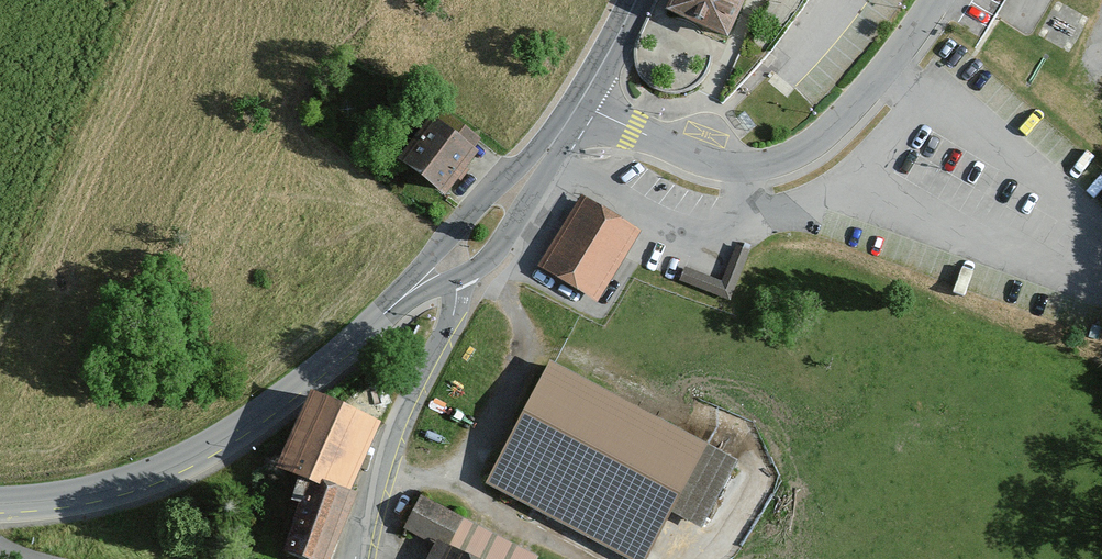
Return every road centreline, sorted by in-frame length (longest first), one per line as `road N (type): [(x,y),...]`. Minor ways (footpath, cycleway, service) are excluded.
road 1 (residential): [(575,105),(711,166),(748,169),(813,153),(937,0)]
road 2 (tertiary): [(0,505),(105,488),(199,451),(354,346)]
road 3 (unclassified): [(361,558),(461,277)]
road 4 (tertiary): [(461,277),(494,256),(531,199),(536,158)]
road 5 (tertiary): [(454,238),(354,346)]
road 6 (tertiary): [(354,346),(461,277)]

